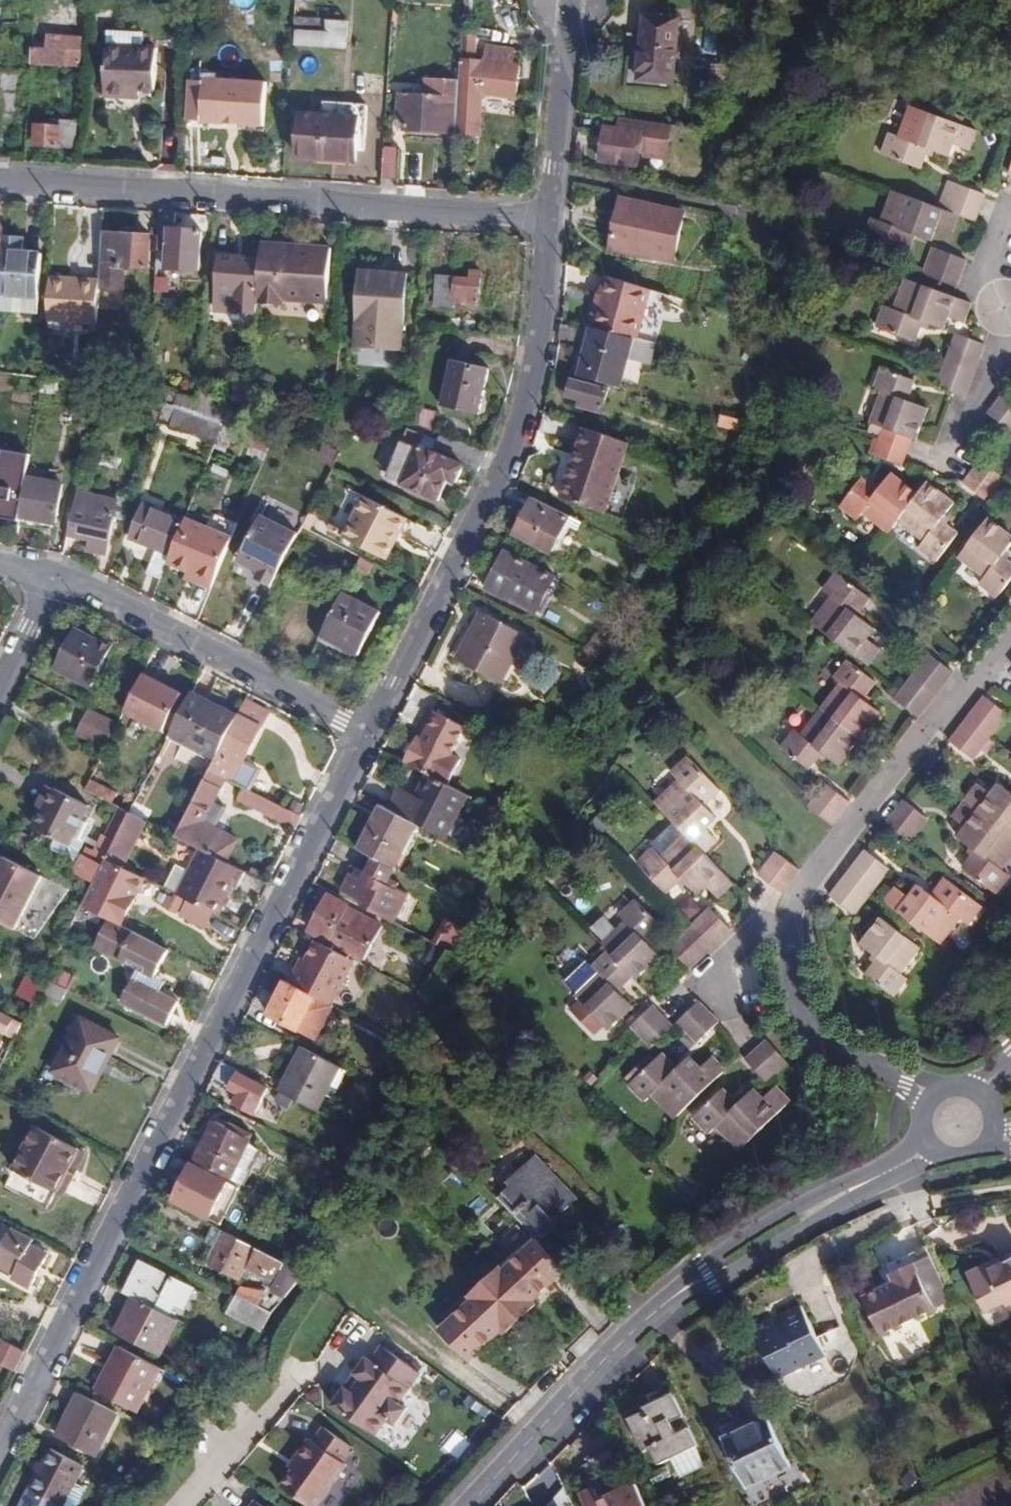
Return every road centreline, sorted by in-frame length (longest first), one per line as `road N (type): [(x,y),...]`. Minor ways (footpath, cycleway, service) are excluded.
road 1 (residential): [(0,1437),(366,731)]
road 2 (residential): [(932,1097),(812,1033),(790,911),(804,882),(1010,632)]
road 3 (tertiary): [(472,1505),(570,1388),(679,1288),(929,1147)]
road 4 (residential): [(545,213),(532,362),(508,440),(366,731)]
road 5 (residential): [(0,181),(545,213)]
road 6 (residential): [(366,731),(48,578)]
road 7 (residential): [(357,1332),(188,1505)]
road 8 (residential): [(569,0),(545,213)]

